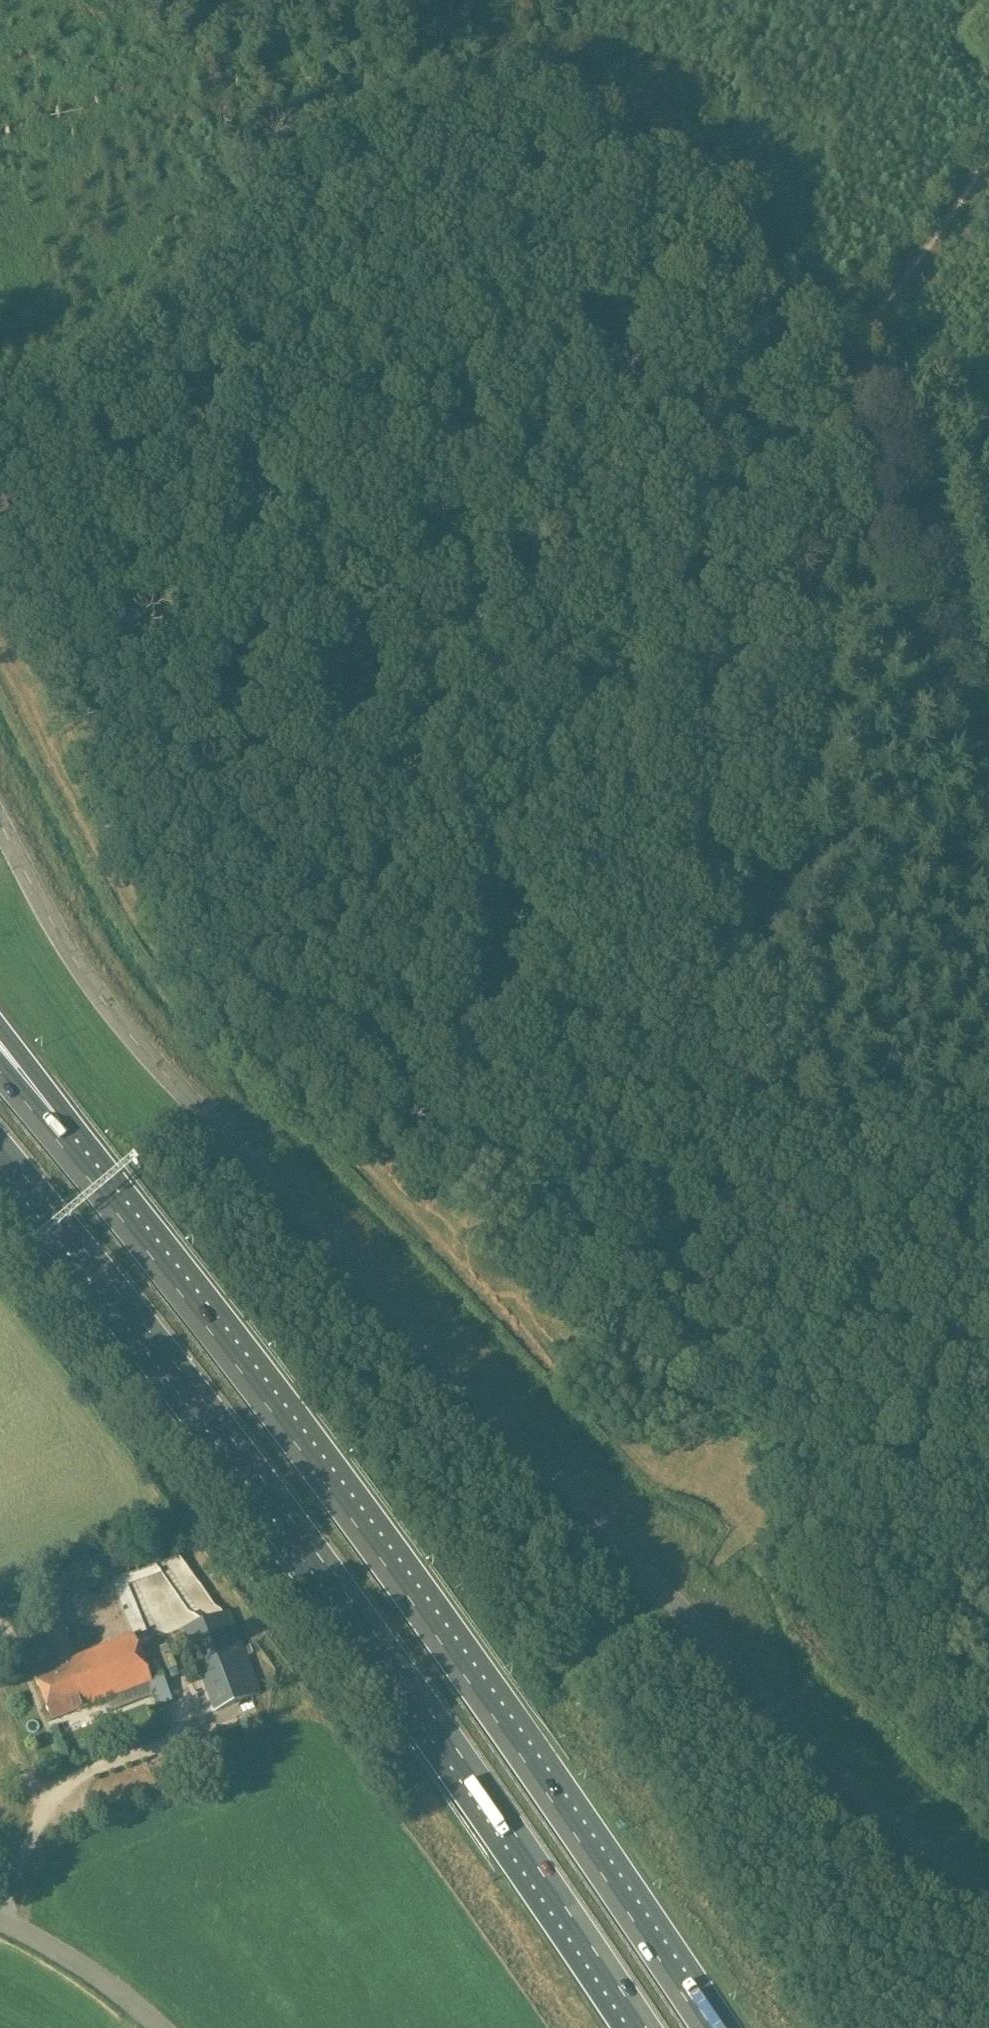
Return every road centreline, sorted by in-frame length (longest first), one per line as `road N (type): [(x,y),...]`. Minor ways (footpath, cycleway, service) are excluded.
road 1 (motorway): [(699,2019),(393,1574),(53,1134)]
road 2 (motorway): [(0,1148),(284,1509),(646,2027)]
road 3 (unclassified): [(155,2027),(71,1960),(0,1923)]

